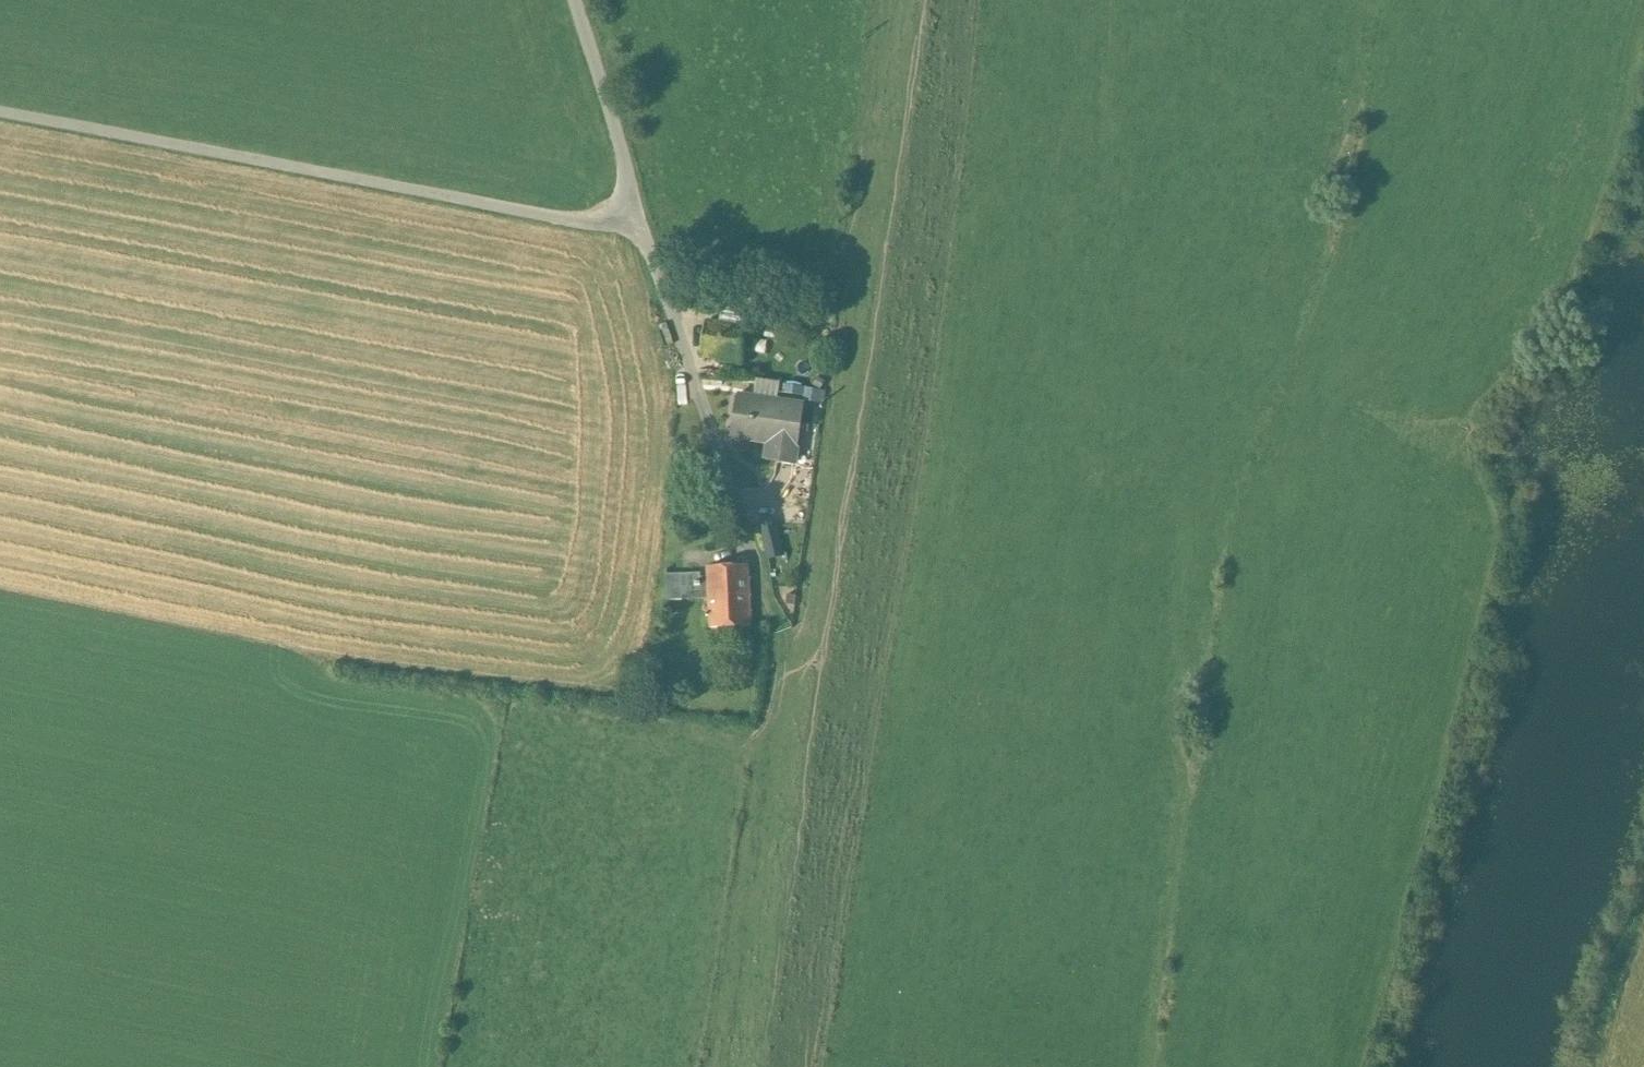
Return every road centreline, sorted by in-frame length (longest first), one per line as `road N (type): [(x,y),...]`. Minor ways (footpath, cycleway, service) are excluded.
road 1 (unclassified): [(0,113),(594,221),(640,213)]
road 2 (unclassified): [(640,213),(753,526)]
road 3 (unclassified): [(640,213),(581,0)]

